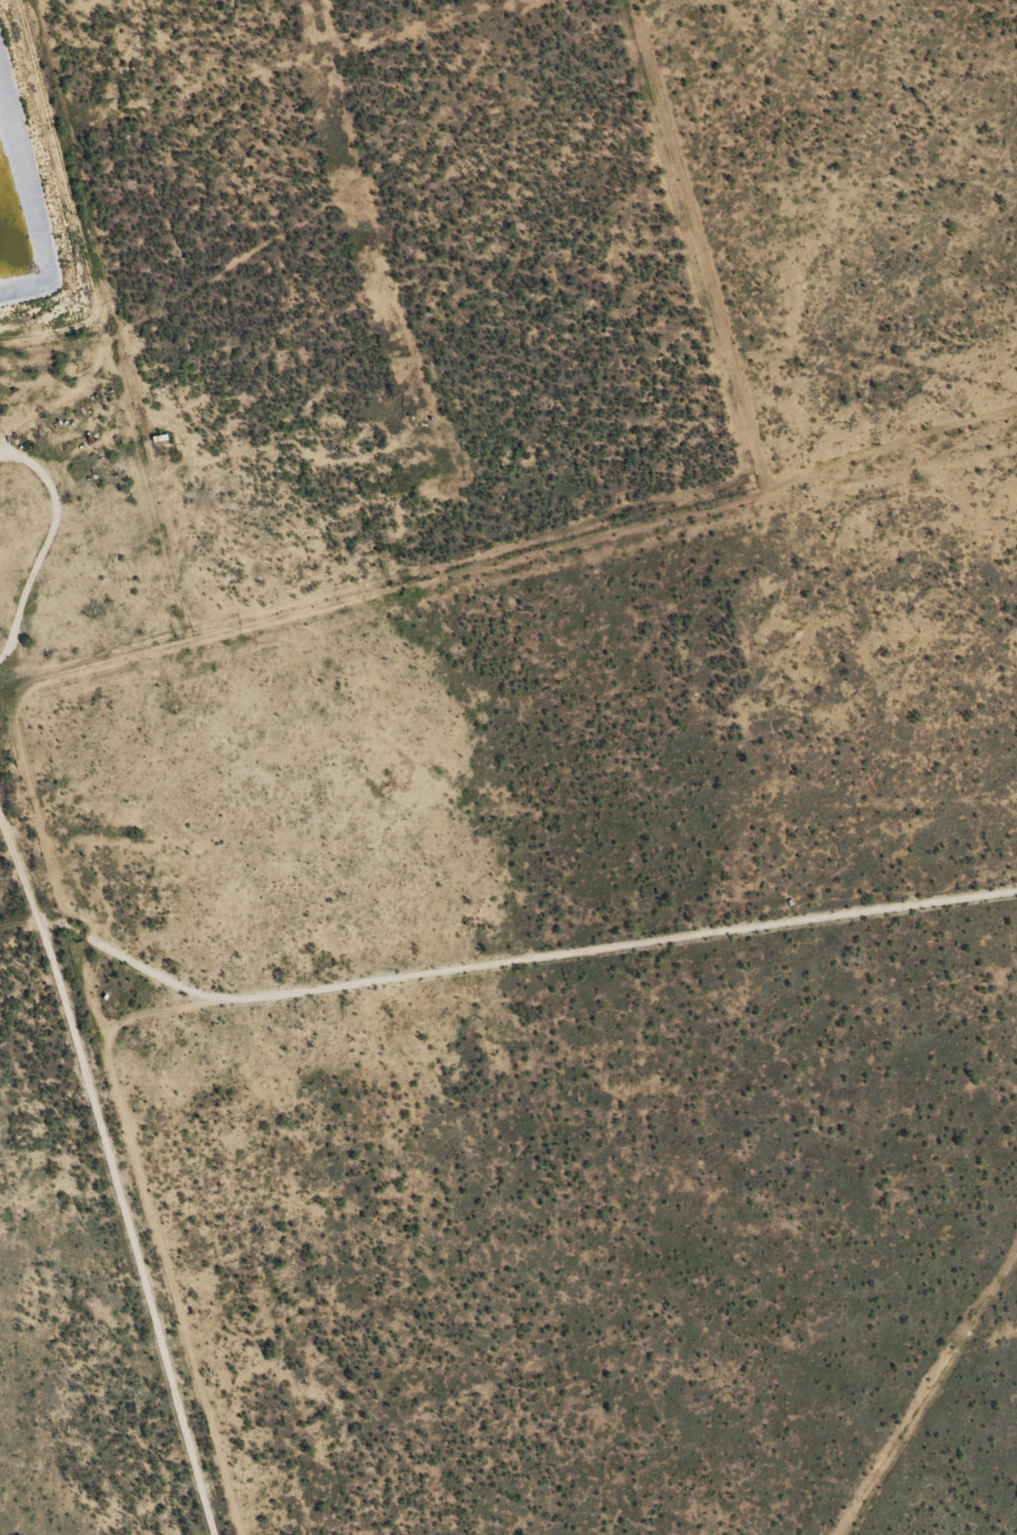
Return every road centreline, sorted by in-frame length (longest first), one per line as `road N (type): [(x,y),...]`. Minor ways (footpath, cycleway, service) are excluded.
road 1 (track): [(290,1534),(242,1354),(222,1329),(177,1107),(162,1092),(137,946),(0,726)]

